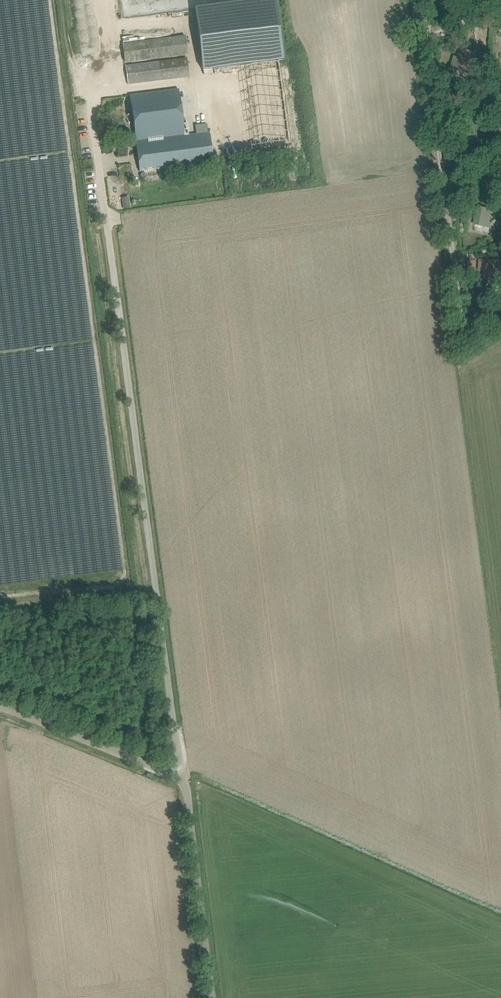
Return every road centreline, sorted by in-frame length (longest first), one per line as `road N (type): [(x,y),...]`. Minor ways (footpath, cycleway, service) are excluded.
road 1 (unclassified): [(86,80),(178,775)]
road 2 (unclassified): [(178,775),(208,997)]
road 3 (unclassified): [(178,775),(0,706)]
road 4 (residential): [(447,191),(425,29)]
road 5 (residential): [(466,346),(447,191)]

